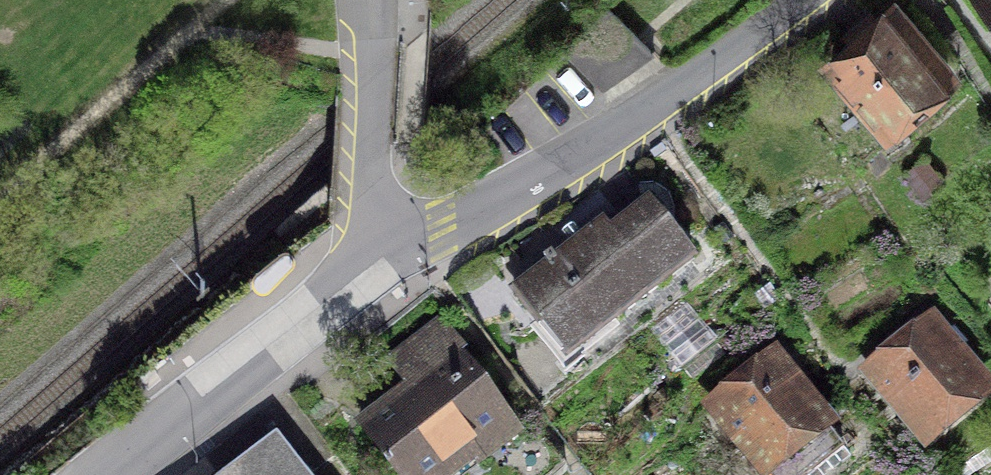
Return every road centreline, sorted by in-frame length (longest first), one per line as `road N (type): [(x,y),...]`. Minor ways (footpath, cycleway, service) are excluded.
road 1 (residential): [(380,244),(444,225),(512,191),(714,70),(807,0)]
road 2 (residential): [(113,474),(335,296),(380,244)]
road 3 (residential): [(373,0),(380,244)]

